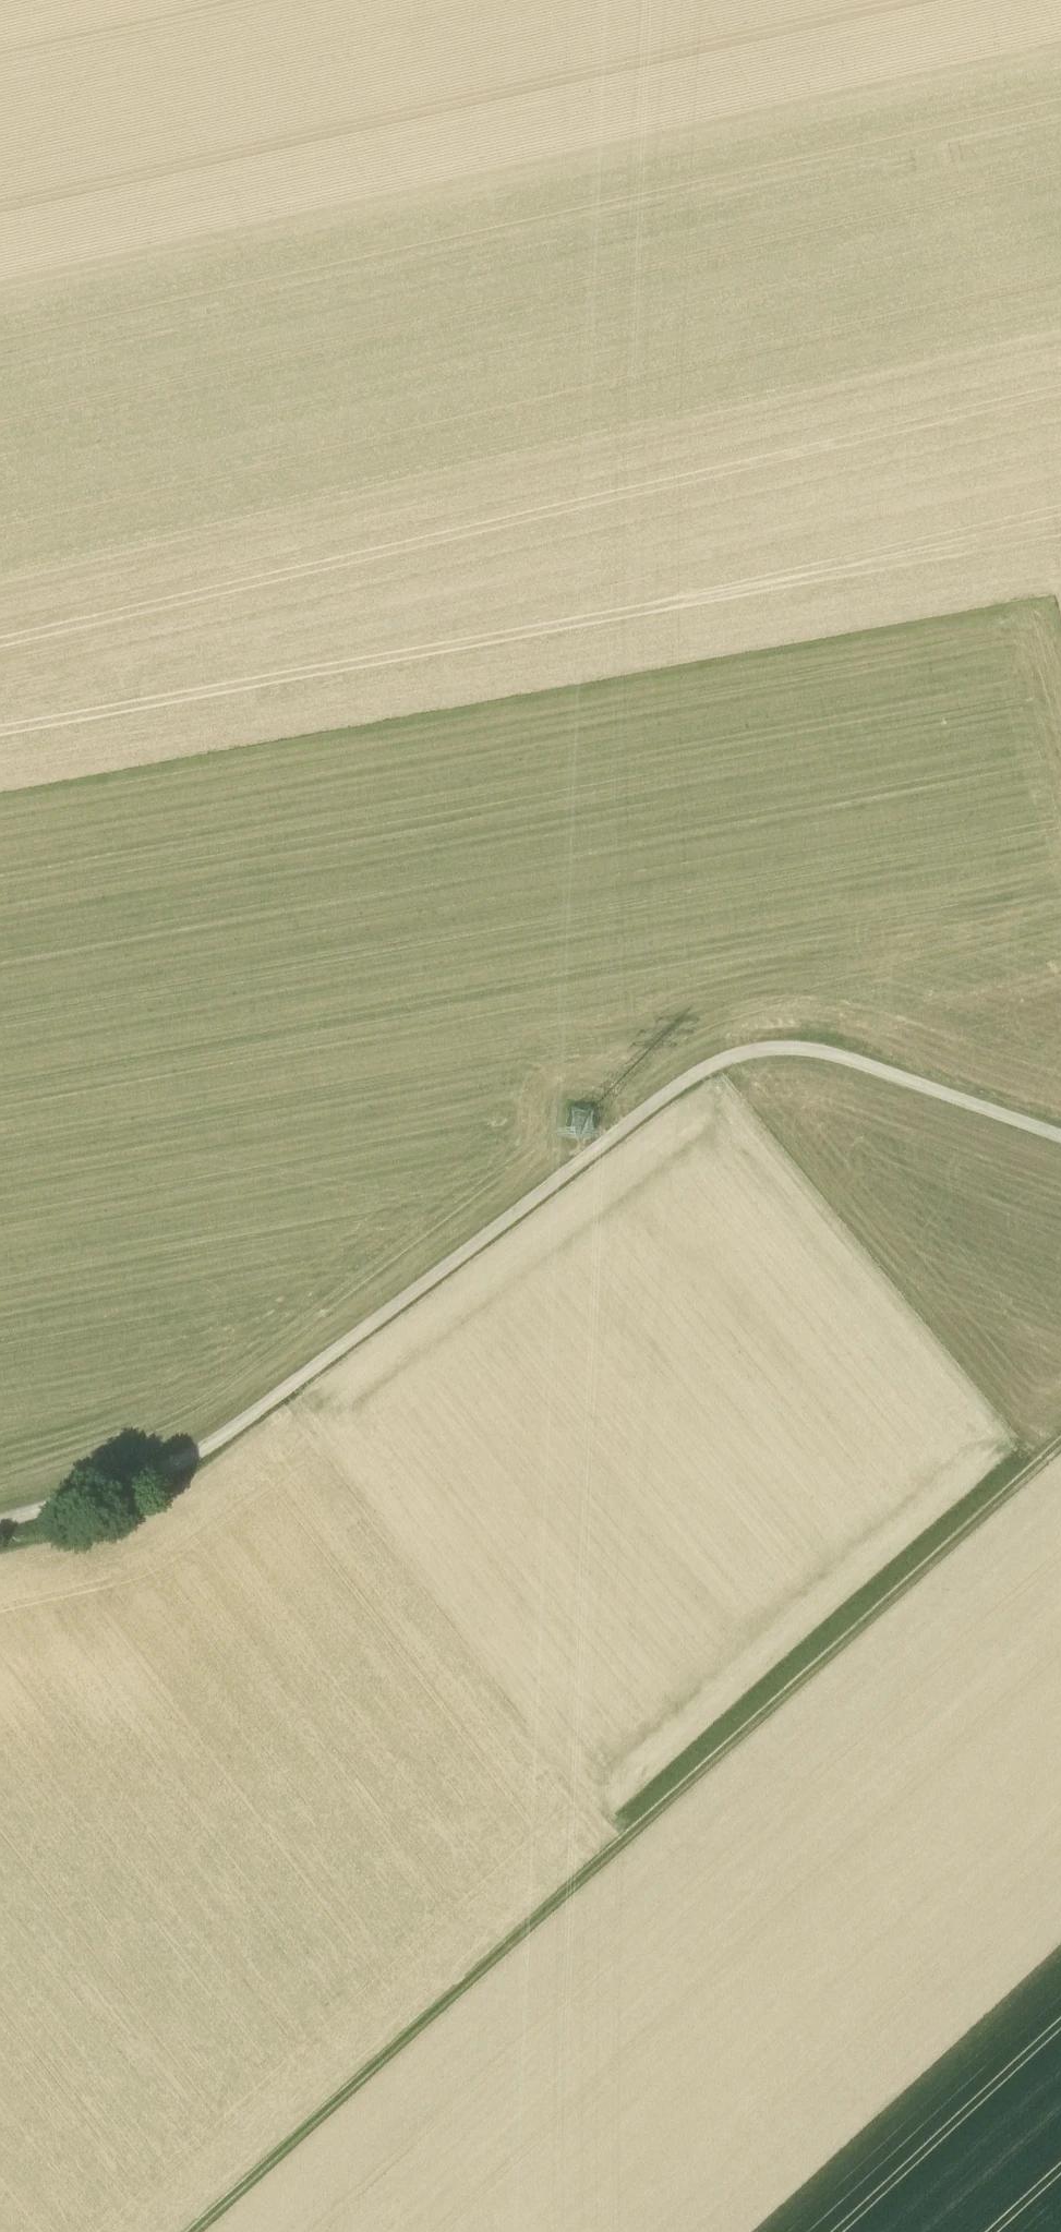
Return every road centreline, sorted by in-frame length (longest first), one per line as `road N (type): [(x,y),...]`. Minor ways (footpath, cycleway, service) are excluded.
road 1 (track): [(1060,1141),(841,1067),(753,1056),(663,1100),(185,1471),(0,1531)]

